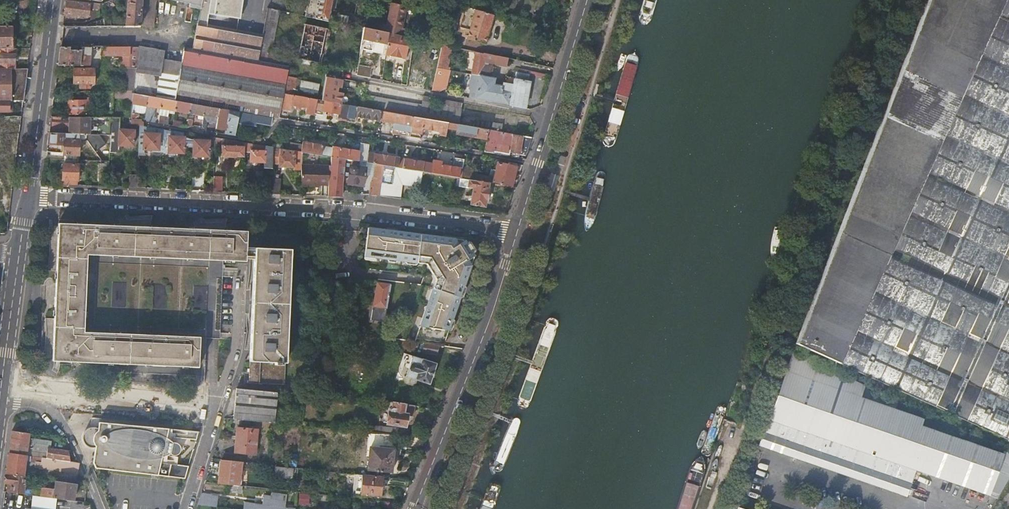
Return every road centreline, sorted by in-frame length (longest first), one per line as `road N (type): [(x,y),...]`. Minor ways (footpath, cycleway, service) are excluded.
road 1 (residential): [(518,233),(375,212),(29,196)]
road 2 (residential): [(415,508),(518,233)]
road 3 (residential): [(518,233),(587,0)]
road 4 (secondary): [(29,196),(54,0)]
road 5 (residential): [(41,392),(215,407)]
road 6 (residential): [(101,508),(73,440),(41,392)]
road 7 (secondary): [(2,389),(18,266)]

